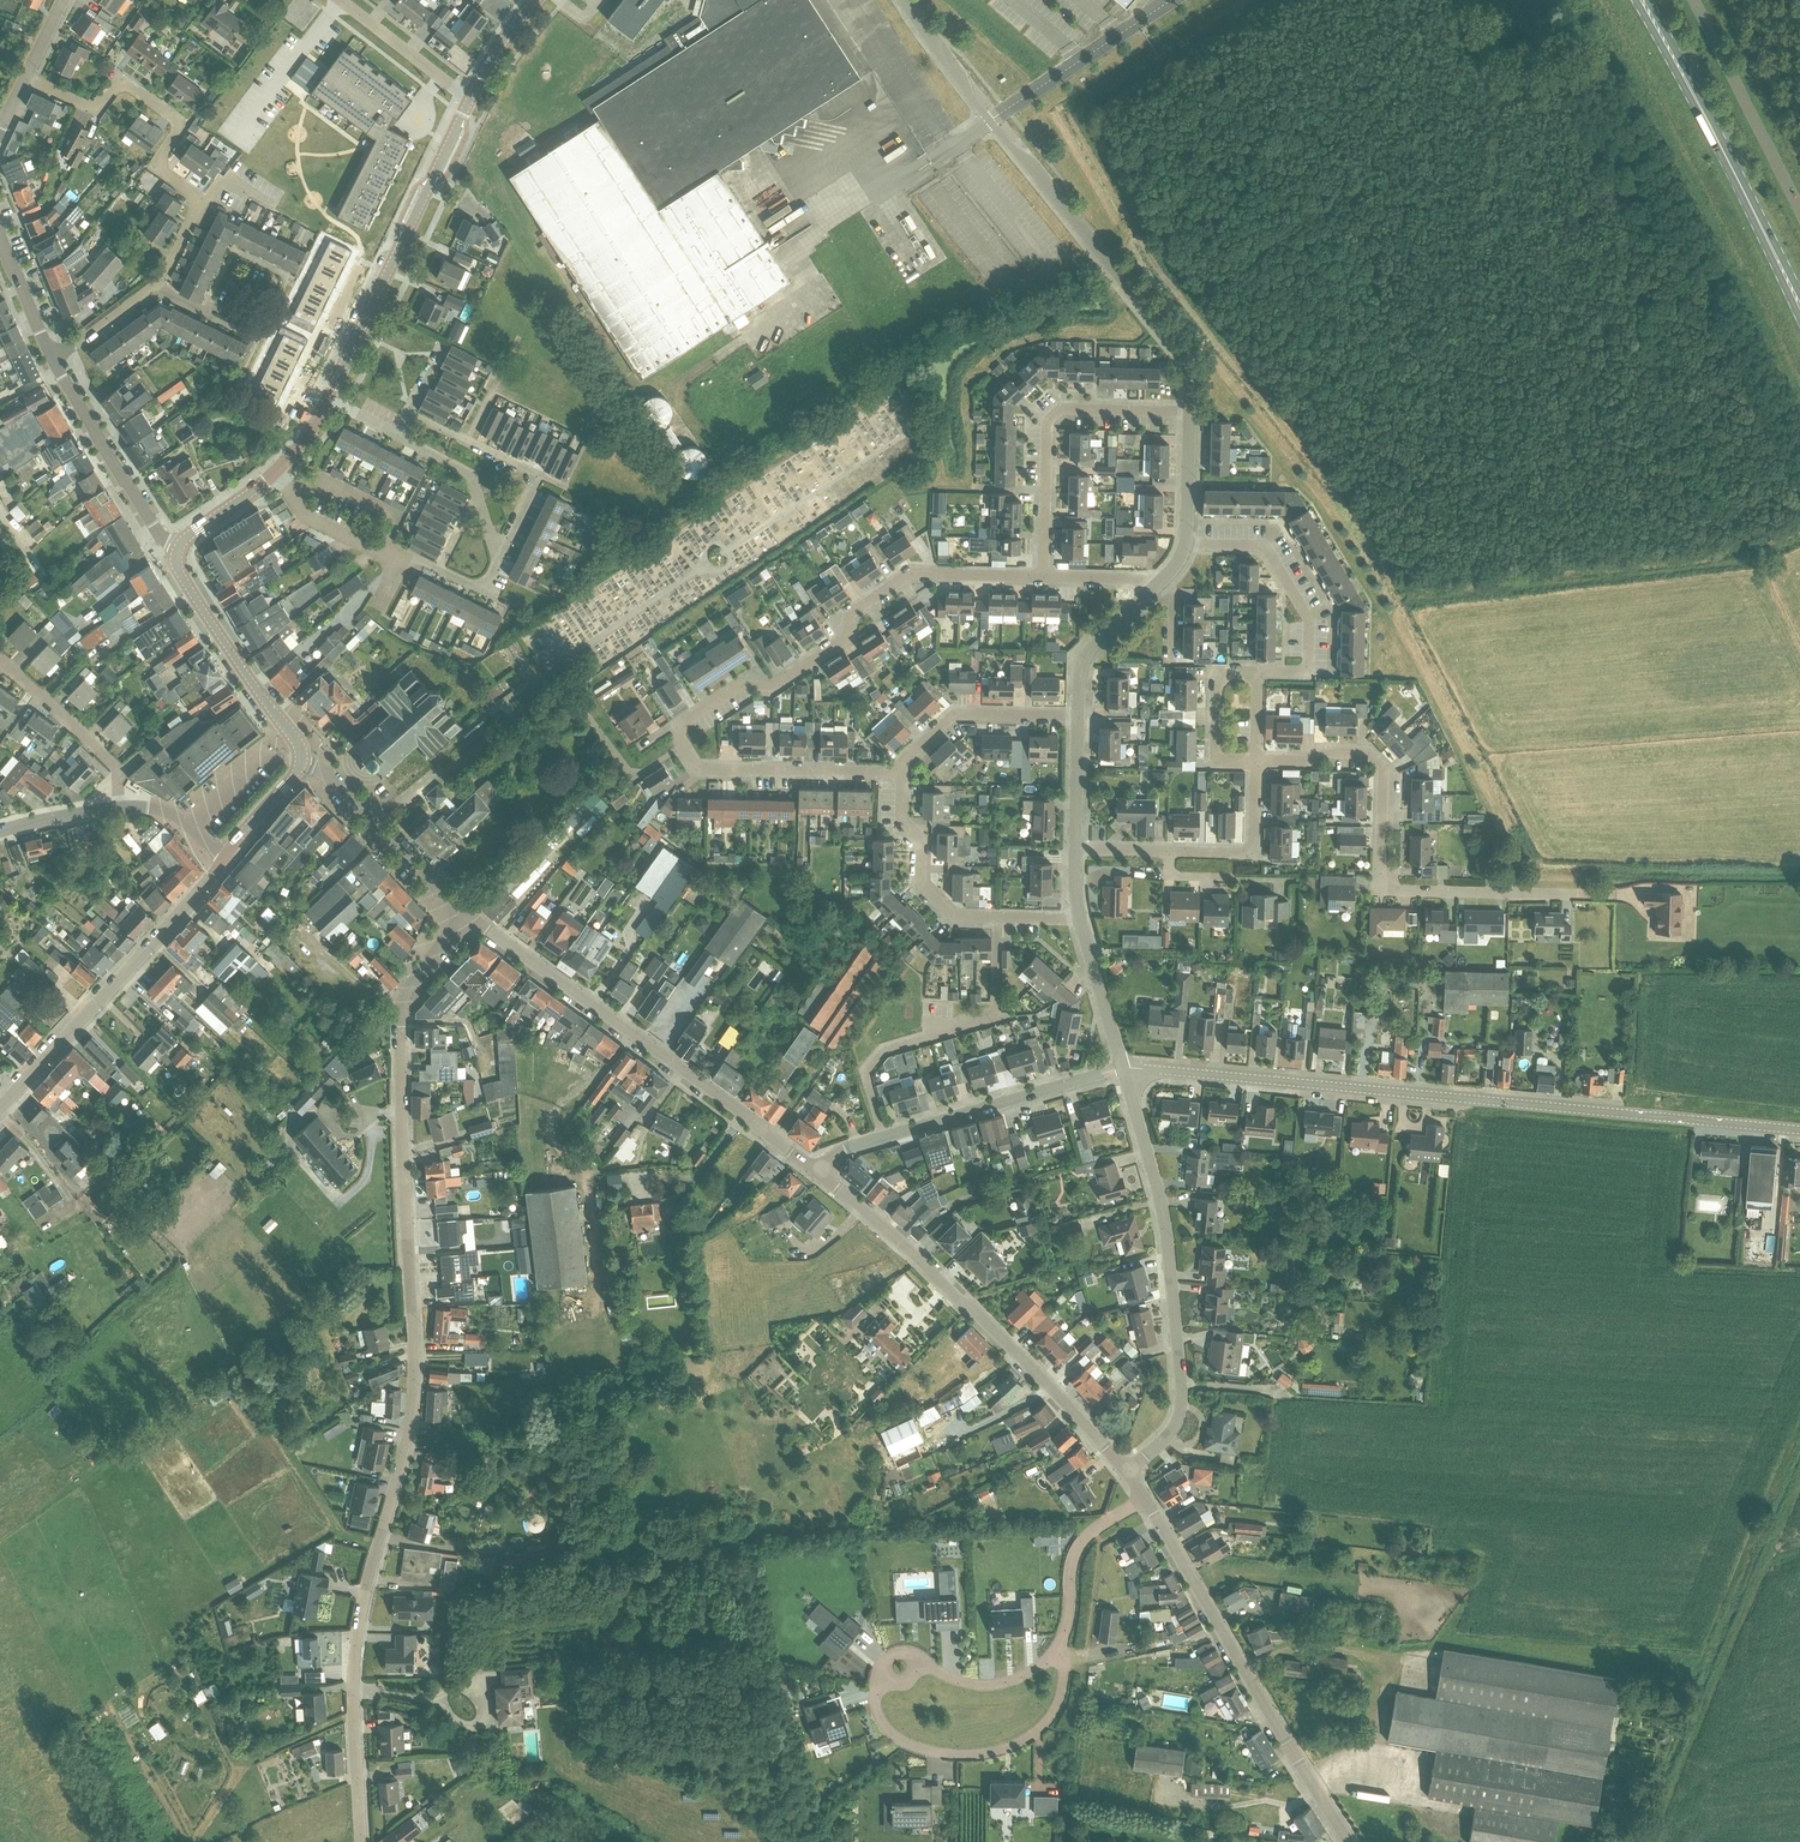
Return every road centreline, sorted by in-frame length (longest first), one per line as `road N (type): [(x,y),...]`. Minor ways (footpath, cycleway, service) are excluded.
road 1 (unclassified): [(362,1841),(356,1655),(416,1381),(400,1027)]
road 2 (residential): [(1045,573),(908,574),(851,612),(851,635),(775,686),(743,685),(681,726),(682,747),(699,770),(902,772)]
road 3 (residential): [(1799,1130),(1124,1066)]
road 4 (residential): [(1191,409),(1191,376),(1180,347),(1009,146),(905,0)]
road 5 (residential): [(1611,893),(1390,888),(1381,874),(1385,772),(1366,750),(1326,748),(1311,761),(1256,759)]
road 6 (residential): [(1128,1472),(940,1278),(813,1168)]
road 7 (residential): [(1128,1472),(1174,1427),(1182,1390),(1163,1205),(1124,1066)]
road 8 (residential): [(813,1168),(493,930)]
road 9 (residential): [(1349,1841),(1146,1499)]
road 10 (primary): [(1638,0),(1799,305)]
road 11 (tertiary): [(0,1106),(228,855)]
road 12 (tertiary): [(327,399),(470,99)]
road 13 (residential): [(886,1136),(867,1071),(886,1045),(997,1012),(999,914)]
road 14 (residential): [(1045,573),(1051,418),(1069,406),(1191,409)]
road 15 (residential): [(203,203),(165,175),(161,158),(178,131),(173,117),(128,87),(88,106),(27,76)]
road 16 (residential): [(875,1707),(887,1729),(916,1746),(992,1752),(1029,1738),(1052,1717),(1063,1690),(1061,1652)]
road 17 (residential): [(1259,669),(1309,669),(1308,612),(1265,545),(1186,542)]
road 18 (tertiary): [(302,762),(300,744),(179,571),(179,547)]
road 19 (residential): [(886,1136),(1124,1066)]
road 20 (unclassified): [(1799,212),(1691,0)]
road 21 (residential): [(499,558),(541,476),(410,413)]
road 22 (unclassified): [(464,913),(318,765),(302,762)]
road 23 (unclassified): [(53,358),(163,281),(203,203)]
road 24 (unclassified): [(179,547),(165,540),(61,373)]
road 25 (residential): [(902,772),(902,820),(924,843),(921,881),(956,913),(999,914)]
road 26 (residential): [(902,772),(907,756),(965,710),(1078,712)]
road 27 (residential): [(115,808),(116,765),(0,659)]
road 28 (residential): [(1146,1499),(1080,1544),(1061,1652)]
road 29 (residential): [(1256,759),(1250,848),(1171,851)]
road 30 (residential): [(470,99),(340,0)]
road 31 (residential): [(380,554),(398,515),(328,481),(290,494)]
road 32 (residential): [(1124,1066),(1079,916)]
road 33 (residential): [(1259,669),(1225,673),(1217,690),(1219,756),(1256,759)]
road 34 (residential): [(1078,712),(1085,656),(1151,587)]
road 35 (residential): [(1061,1652),(992,1684),(931,1668)]
road 36 (residential): [(1075,849),(1078,712)]
road 37 (residential): [(53,358),(0,234)]
road 38 (residential): [(1186,542),(1191,409)]
road 39 (residential): [(400,1027),(408,999),(464,913)]
road 40 (unclassified): [(228,855),(166,812),(115,808)]
road 41 (tertiary): [(179,547),(278,471)]

